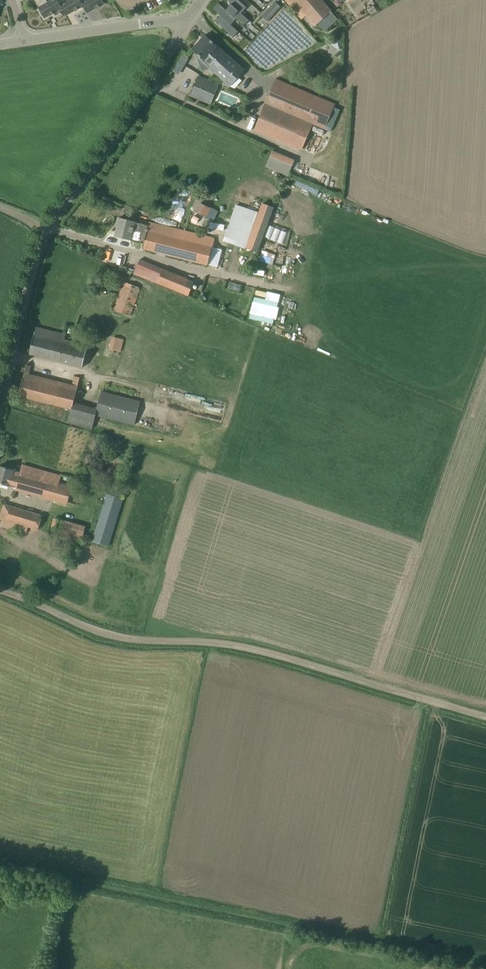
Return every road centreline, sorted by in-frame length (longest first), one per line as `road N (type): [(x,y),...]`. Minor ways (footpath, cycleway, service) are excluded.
road 1 (track): [(0,590),(116,637),(255,647),(485,716)]
road 2 (unclassified): [(0,404),(51,228),(192,15)]
road 3 (tertiary): [(23,42),(192,15)]

